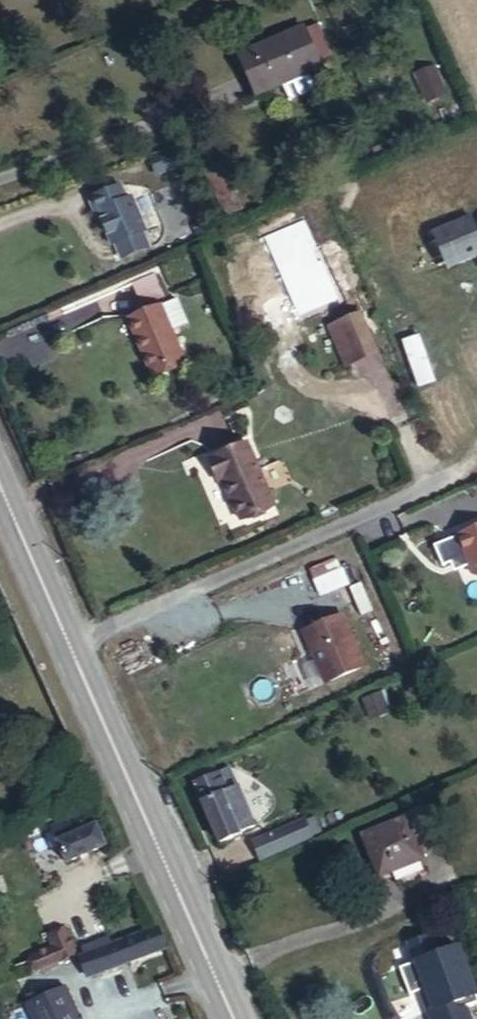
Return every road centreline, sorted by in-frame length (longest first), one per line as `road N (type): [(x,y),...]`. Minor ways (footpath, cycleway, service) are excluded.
road 1 (primary): [(232,1018),(0,480)]

